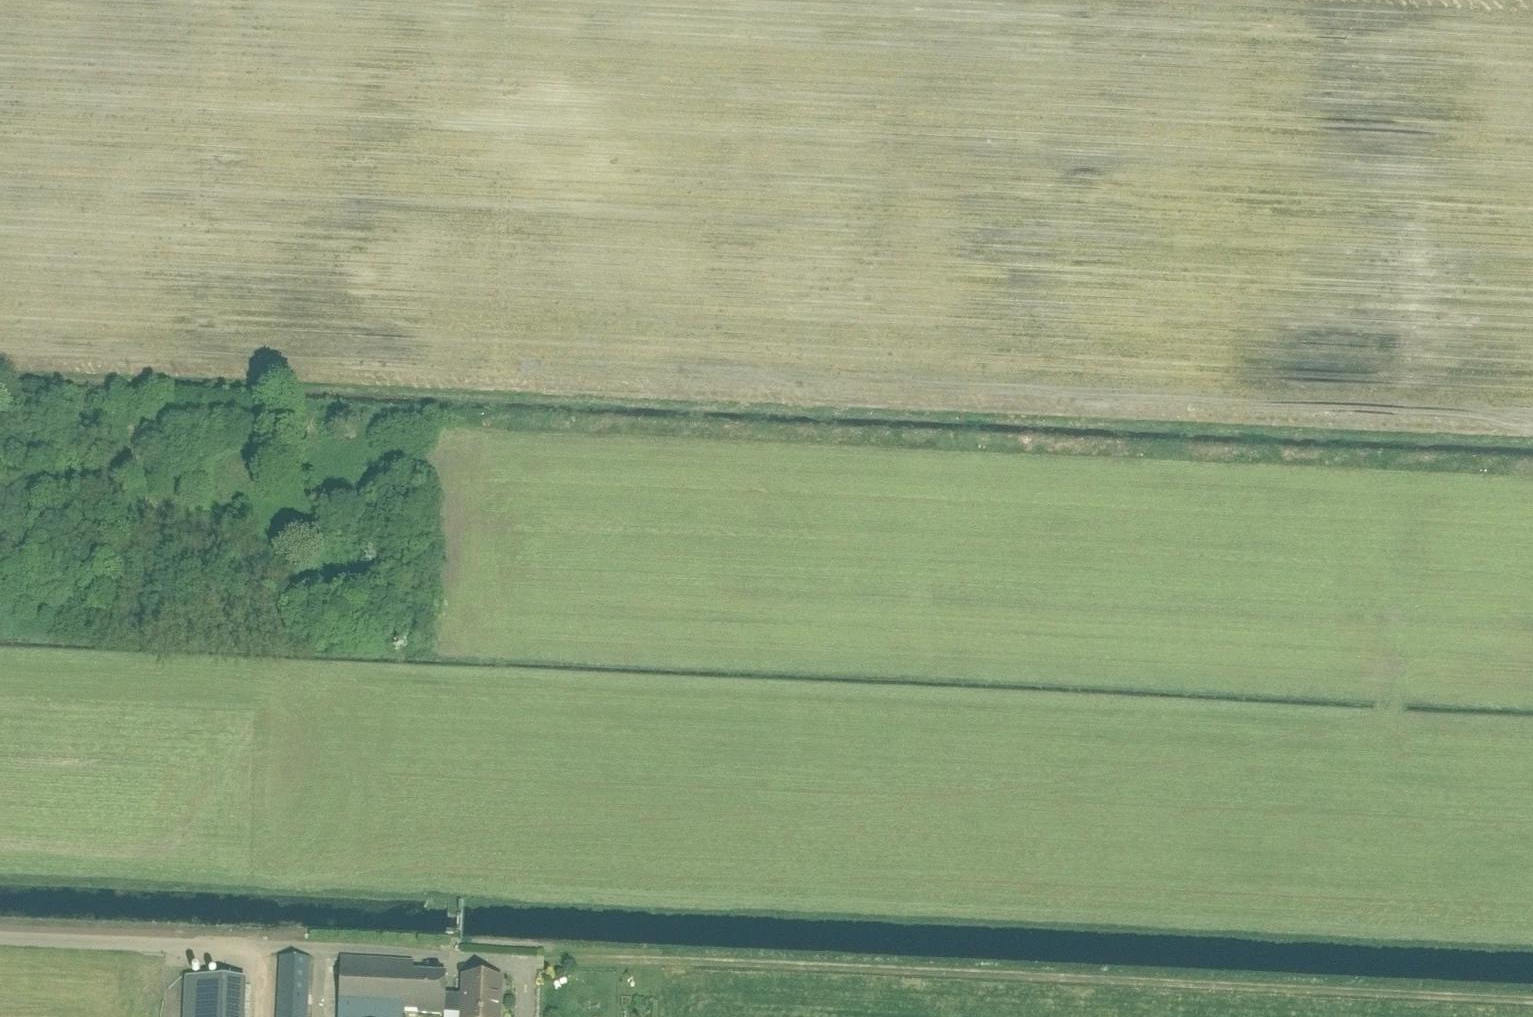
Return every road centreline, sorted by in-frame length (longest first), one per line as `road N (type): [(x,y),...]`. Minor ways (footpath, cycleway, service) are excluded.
road 1 (track): [(1532,1001),(528,959)]
road 2 (track): [(1308,0),(1325,122),(1532,132)]

